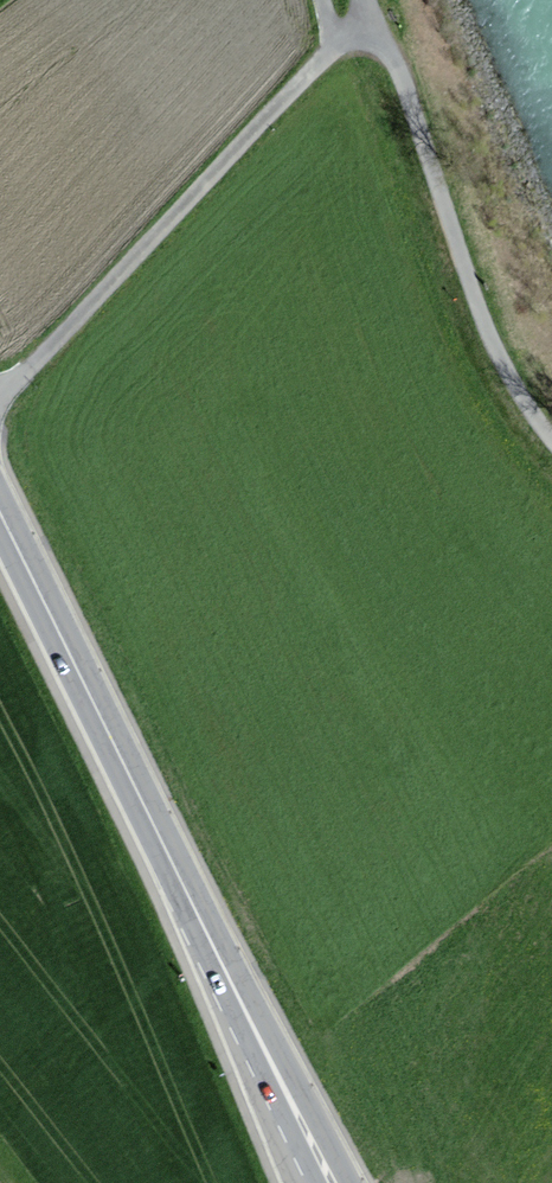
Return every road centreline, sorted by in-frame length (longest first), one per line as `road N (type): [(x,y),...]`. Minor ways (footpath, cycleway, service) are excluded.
road 1 (secondary): [(0,512),(275,1070)]
road 2 (track): [(377,21),(304,79),(0,395)]
road 3 (track): [(368,0),(492,344),(551,439)]
road 4 (secondary): [(345,1182),(275,1070)]
road 5 (secondary): [(275,1070),(320,1182)]

